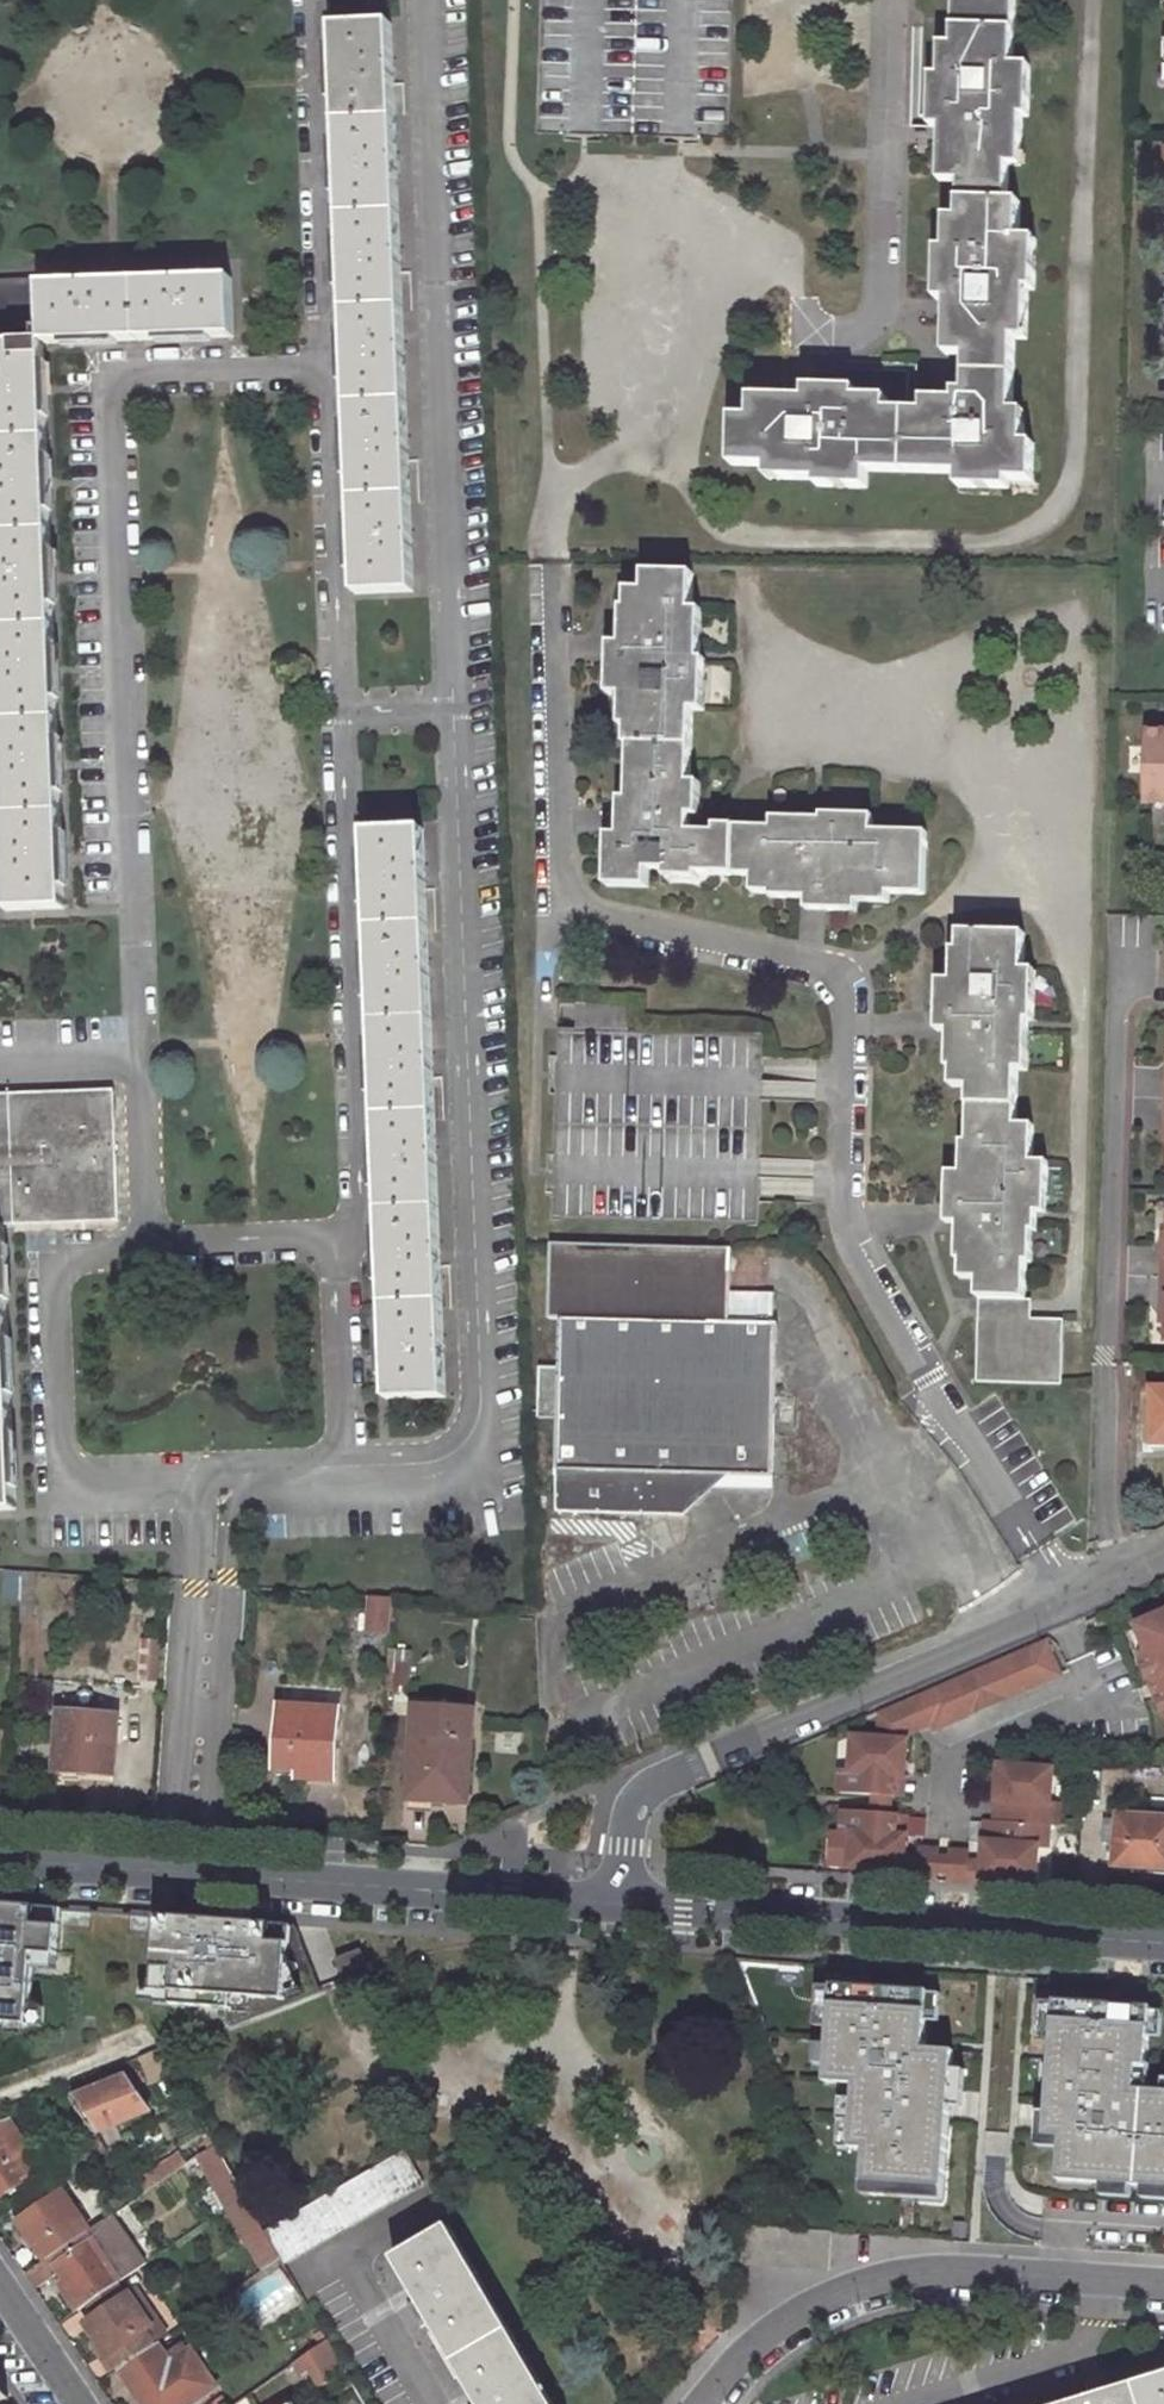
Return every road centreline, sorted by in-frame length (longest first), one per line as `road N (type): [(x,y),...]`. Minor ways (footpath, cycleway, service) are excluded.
road 1 (residential): [(331,1244),(356,1207),(323,361),(112,371),(141,1250)]
road 2 (residential): [(420,0),(480,1395),(468,1441),(440,1468),(338,1475)]
road 3 (residential): [(1069,1604),(840,1211),(845,978),(560,912),(552,555)]
road 4 (residential): [(1109,1587),(1119,948)]
road 5 (residential): [(622,1904),(634,1803),(659,1782),(1069,1604)]
road 6 (residential): [(1163,1943),(622,1904)]
road 7 (residential): [(1163,2282),(920,2271),(859,2285),(801,2312),(754,2346),(699,2403)]
road 8 (residential): [(141,1250),(53,1252),(60,1484),(215,1479)]
road 9 (residential): [(622,1904),(185,1874)]
road 10 (residential): [(185,1874),(215,1479)]
road 11 (residential): [(338,1475),(331,1244)]
road 12 (residential): [(331,1244),(141,1250)]
road 13 (residential): [(185,1874),(0,1861)]
road 14 (residential): [(0,2287),(79,2403)]
road 15 (residential): [(215,1479),(338,1475)]

